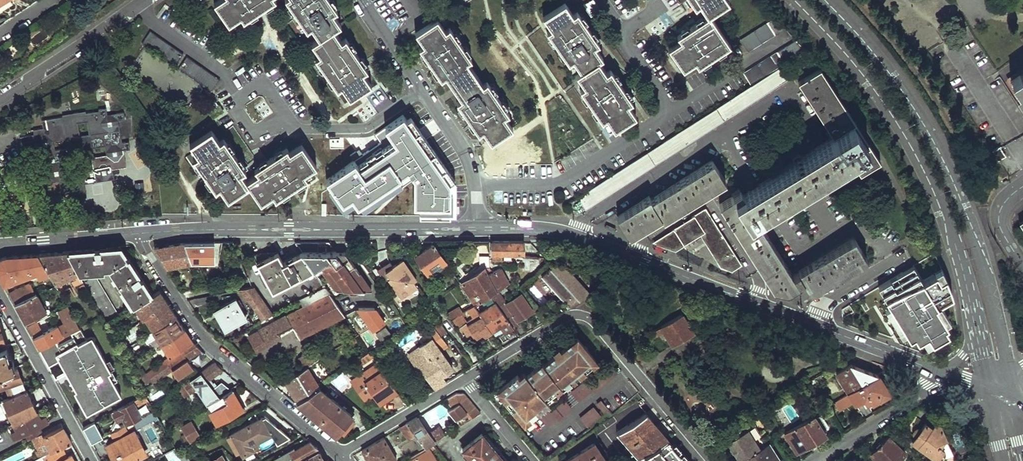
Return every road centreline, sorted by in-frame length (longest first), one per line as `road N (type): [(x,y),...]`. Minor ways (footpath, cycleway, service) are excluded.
road 1 (secondary): [(1008,374),(972,229),(926,128),(871,49),(825,0)]
road 2 (secondary): [(793,0),(880,96),(909,142),(949,227),(977,327)]
road 3 (tertiary): [(816,326),(575,237),(477,229)]
road 4 (tertiary): [(477,229),(140,234)]
road 5 (residential): [(465,378),(580,315),(593,320),(709,460)]
road 6 (residential): [(140,234),(199,334),(338,456)]
road 7 (residential): [(473,186),(556,183),(672,111)]
road 8 (residential): [(0,297),(90,460)]
road 9 (residential): [(0,99),(137,7)]
road 10 (residential): [(816,460),(941,373)]
road 11 (residential): [(338,456),(465,378)]
road 12 (tertiary): [(140,234),(0,246)]
road 13 (residential): [(239,99),(216,66),(137,7)]
road 14 (residential): [(420,90),(365,129),(295,131)]
road 15 (tertiary): [(941,373),(816,326)]
road 16 (residential): [(672,111),(777,42)]

